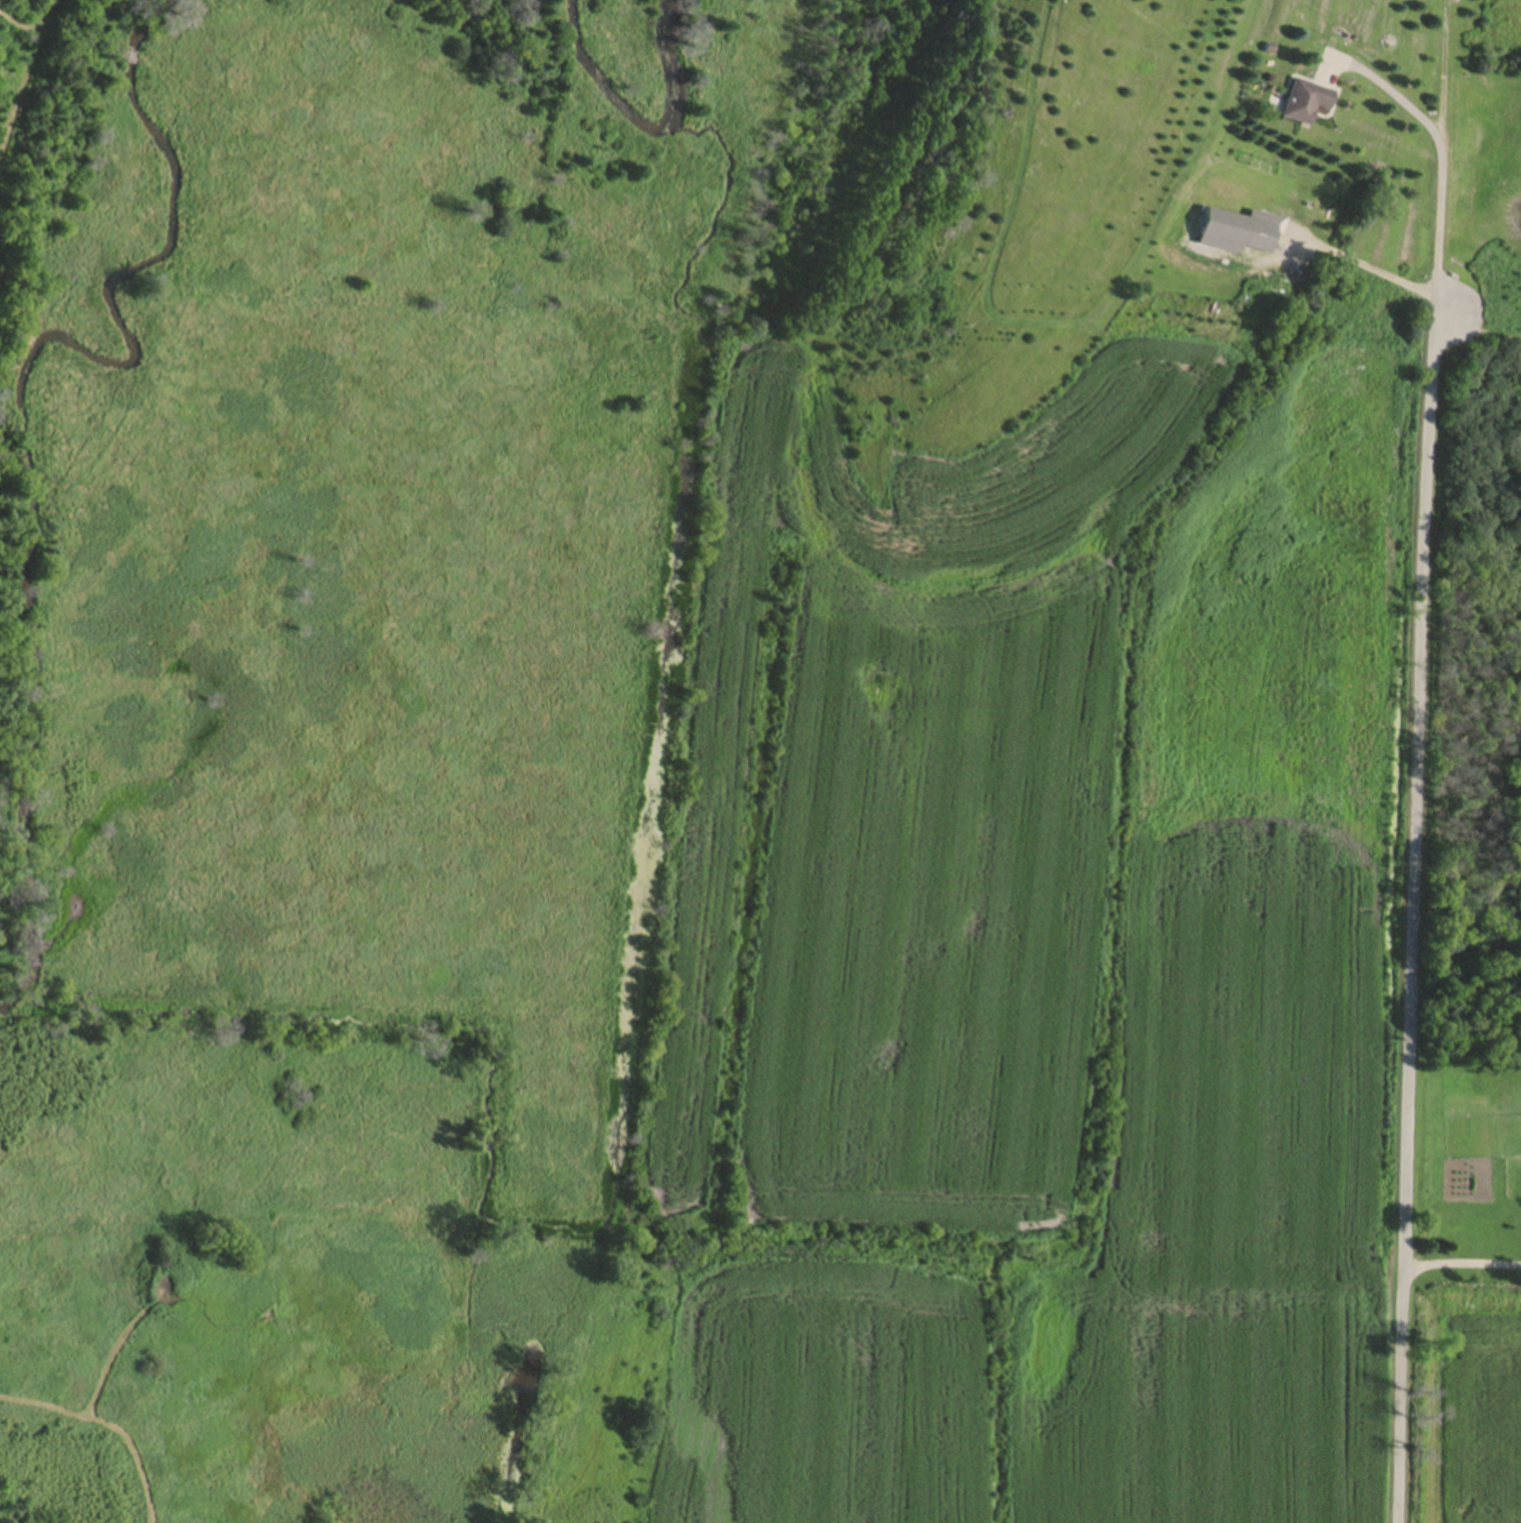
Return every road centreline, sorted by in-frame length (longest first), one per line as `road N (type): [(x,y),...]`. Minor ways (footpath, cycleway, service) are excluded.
road 1 (residential): [(1399,1522),(1437,305)]

